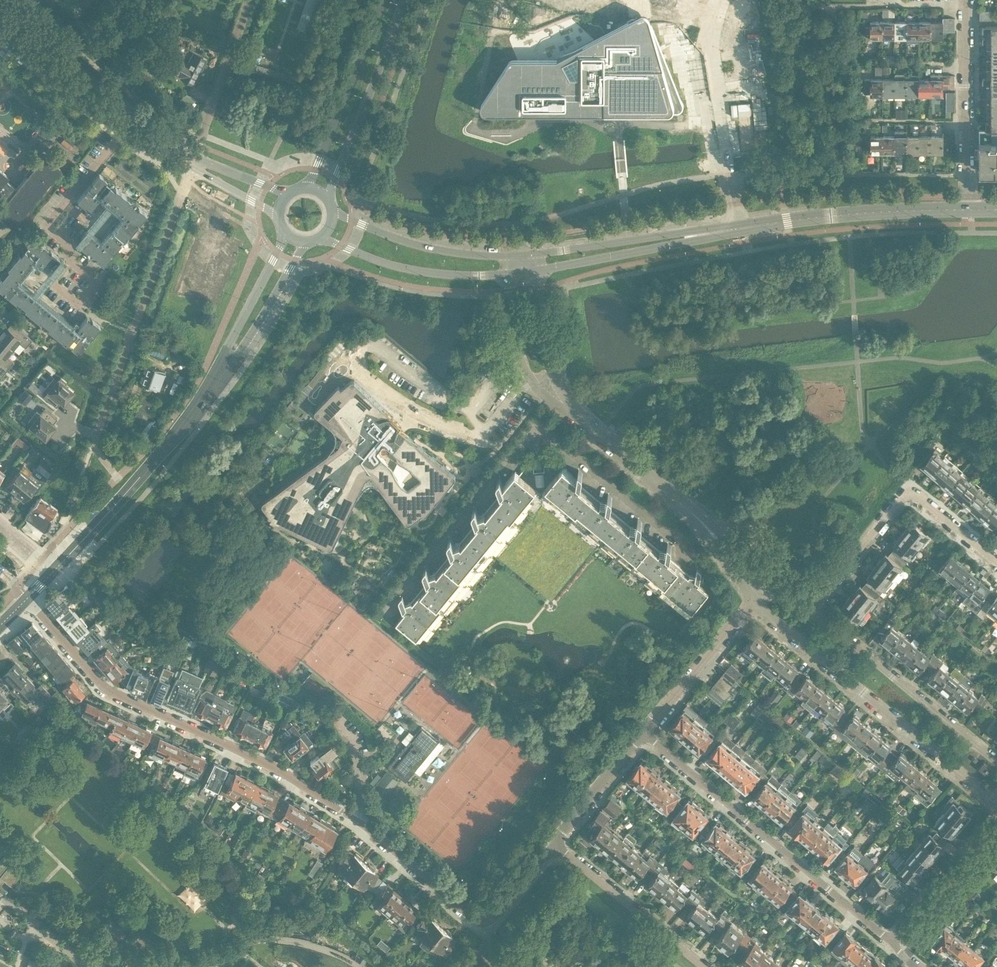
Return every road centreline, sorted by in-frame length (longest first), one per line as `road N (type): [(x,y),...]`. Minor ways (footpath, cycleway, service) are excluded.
road 1 (residential): [(28,598),(106,690),(288,776),(367,827),(476,919),(492,919),(555,844)]
road 2 (residential): [(892,942),(644,732)]
road 3 (residential): [(754,600),(996,803)]
road 4 (residential): [(92,447),(193,161)]
road 5 (residential): [(808,610),(909,493),(996,560)]
road 6 (residential): [(996,761),(808,610)]
road 7 (tertiary): [(48,577),(205,398)]
road 8 (tertiary): [(965,210),(735,228)]
road 9 (residential): [(717,539),(556,394)]
road 10 (tertiary): [(326,196),(403,0)]
road 11 (tertiary): [(382,0),(305,187)]
road 12 (tertiary): [(539,270),(688,245),(735,228)]
road 13 (tertiary): [(735,228),(539,253)]
road 14 (residential): [(966,197),(967,0)]
road 15 (tertiary): [(320,236),(405,267),(509,274)]
road 16 (residential): [(555,844),(704,966)]
road 17 (tertiary): [(205,398),(304,241)]
road 18 (tertiary): [(286,233),(205,398)]
road 19 (tertiary): [(507,256),(423,246),(332,211)]
road 20 (residential): [(644,732),(754,600)]
road 21 (residential): [(193,161),(252,0)]
road 22 (residential): [(71,261),(68,244),(48,223),(127,128)]
road 23 (residential): [(892,942),(996,817)]
road 24 (tertiary): [(127,128),(8,32)]
road 25 (residential): [(555,844),(644,732)]
road 26 (unclassified): [(509,274),(523,362),(556,394)]
road 27 (unclassified): [(556,394),(539,270)]

